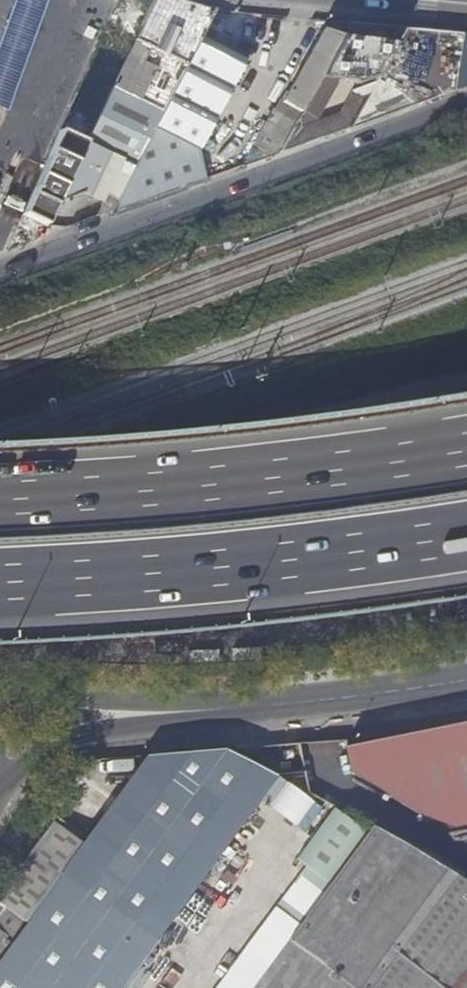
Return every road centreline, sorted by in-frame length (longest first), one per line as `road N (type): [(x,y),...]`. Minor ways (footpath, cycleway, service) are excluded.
road 1 (residential): [(466,103),(0,270)]
road 2 (motorway): [(466,449),(179,488),(0,500)]
road 3 (motorway): [(0,585),(182,575),(466,537)]
road 4 (residential): [(161,714),(255,712),(466,681)]
road 5 (residential): [(0,790),(25,764),(79,737),(161,714)]
road 6 (residential): [(161,714),(0,693)]

